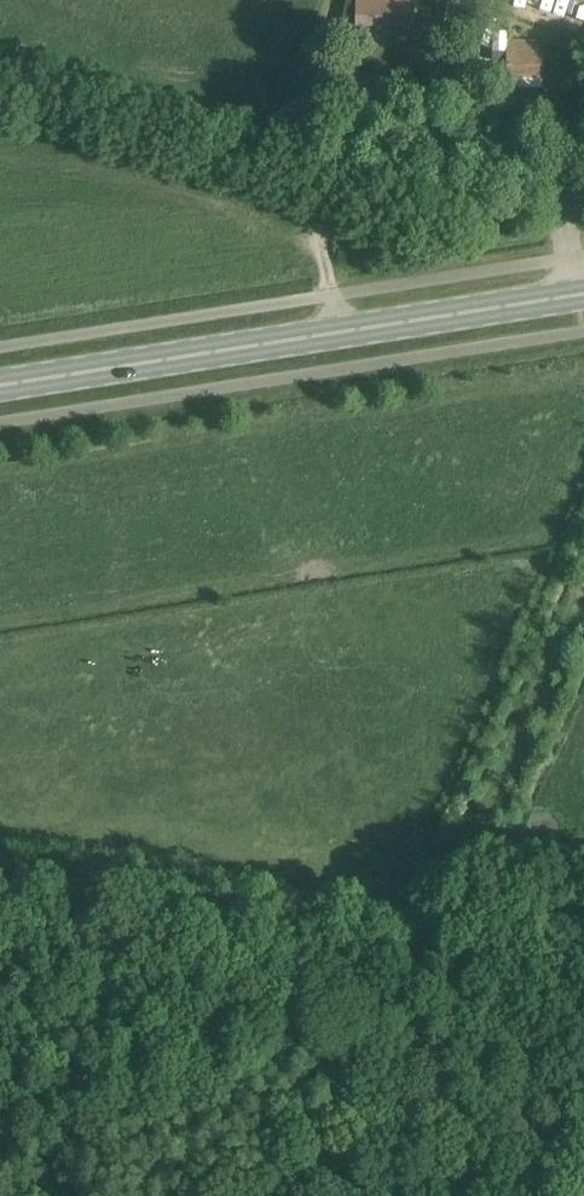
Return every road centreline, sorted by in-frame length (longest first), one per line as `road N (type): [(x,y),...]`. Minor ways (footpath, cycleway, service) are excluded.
road 1 (secondary): [(583,295),(0,388)]
road 2 (track): [(466,841),(583,576)]

